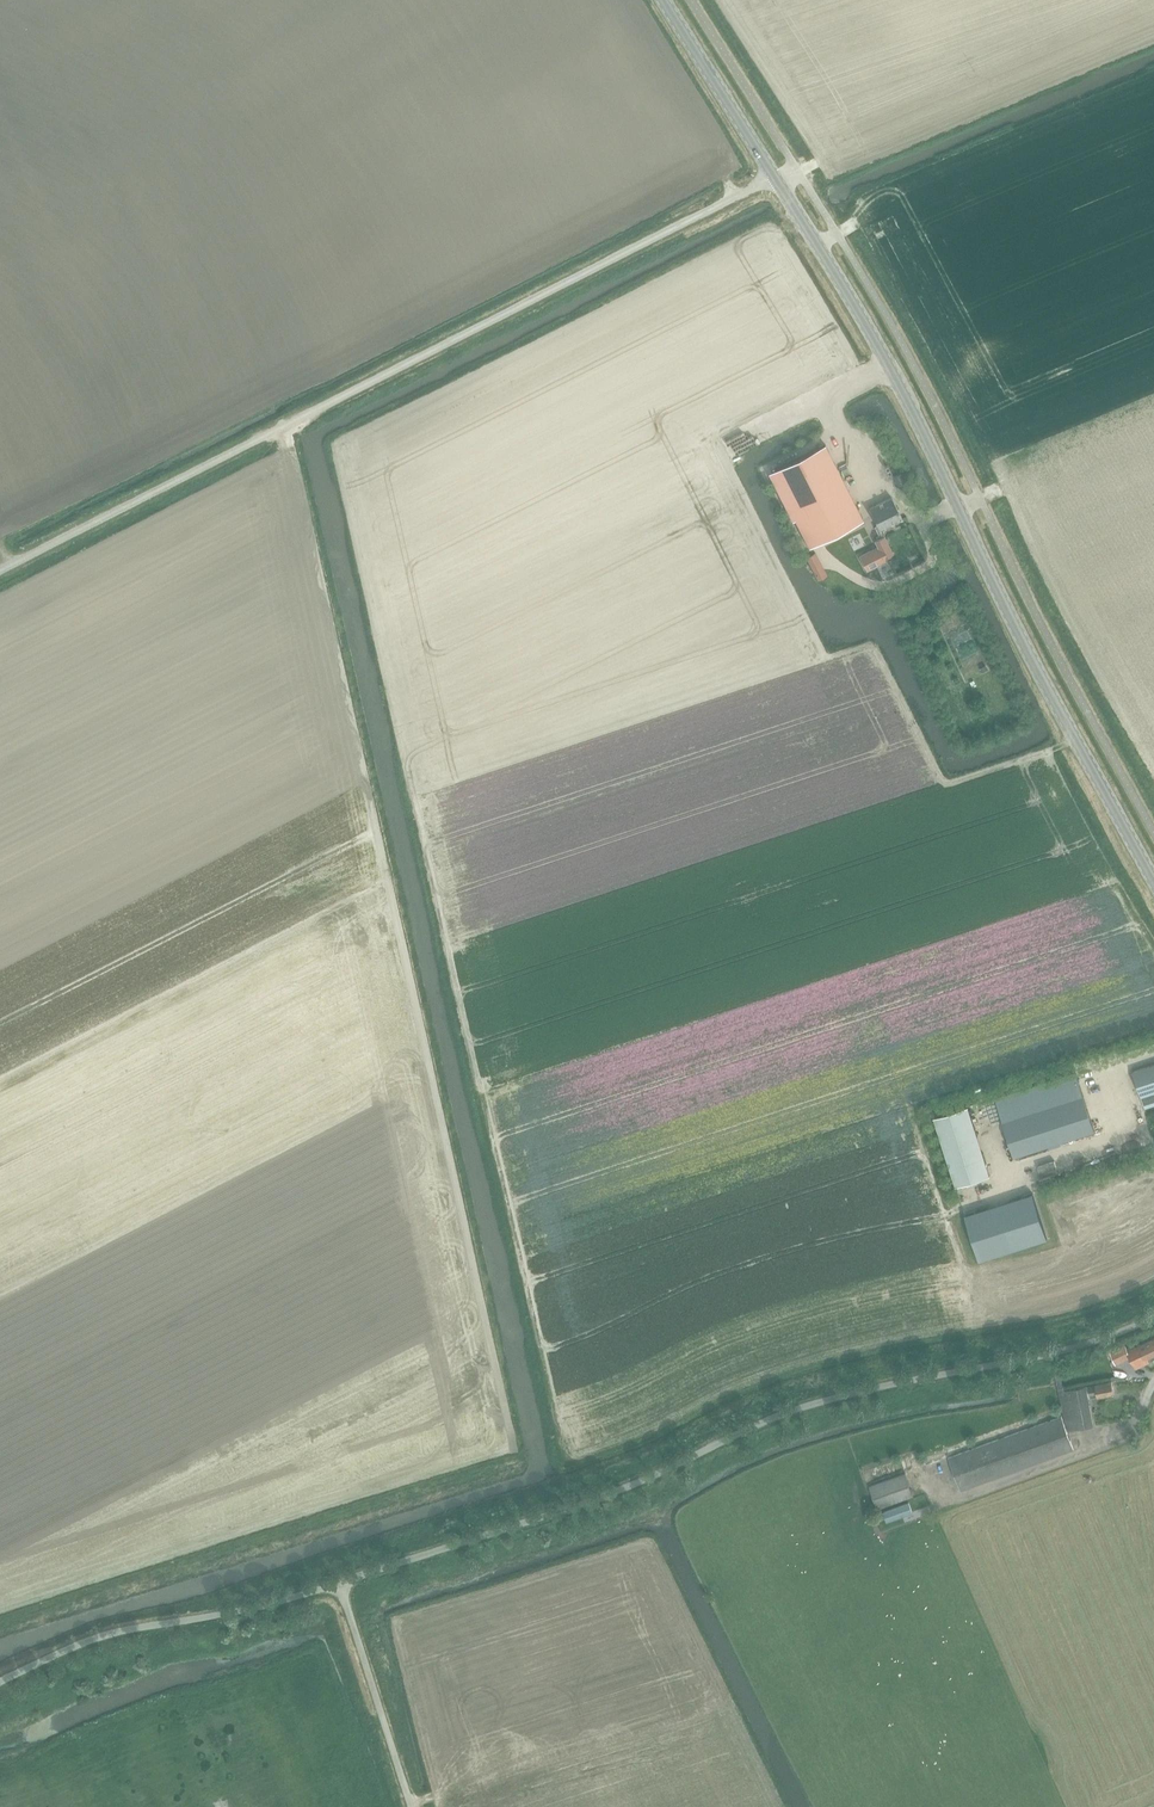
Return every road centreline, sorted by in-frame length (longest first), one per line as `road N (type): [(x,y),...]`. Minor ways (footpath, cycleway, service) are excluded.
road 1 (unclassified): [(0,572),(775,177)]
road 2 (unclassified): [(340,1584),(653,1475),(828,1399),(1074,1347),(1153,1316)]
road 3 (secondary): [(1153,882),(888,366),(775,177)]
road 4 (unclassified): [(0,1680),(108,1633),(340,1584)]
road 5 (unclassified): [(411,1806),(340,1584)]
road 6 (secondary): [(775,177),(664,0)]

